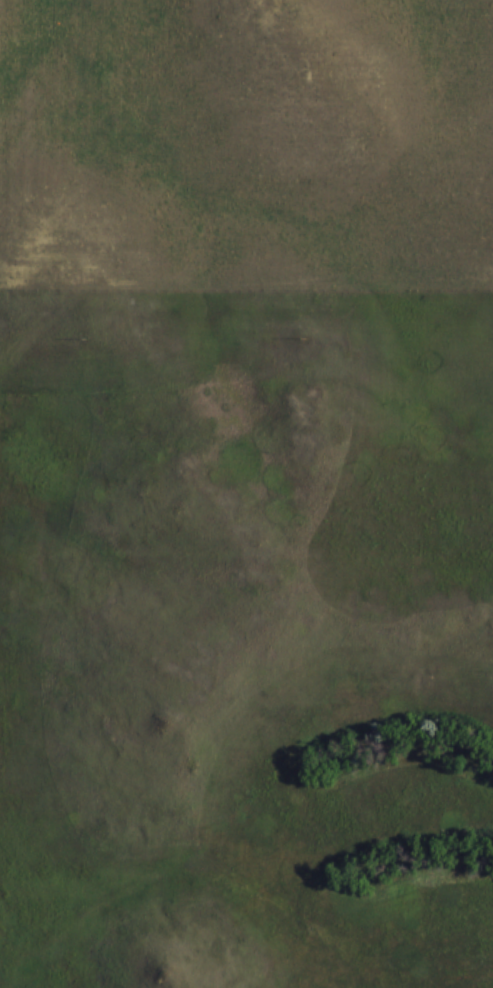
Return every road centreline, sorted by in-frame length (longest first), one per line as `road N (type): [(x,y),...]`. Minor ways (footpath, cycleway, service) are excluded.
road 1 (track): [(402,987),(268,894),(140,867),(0,794)]

